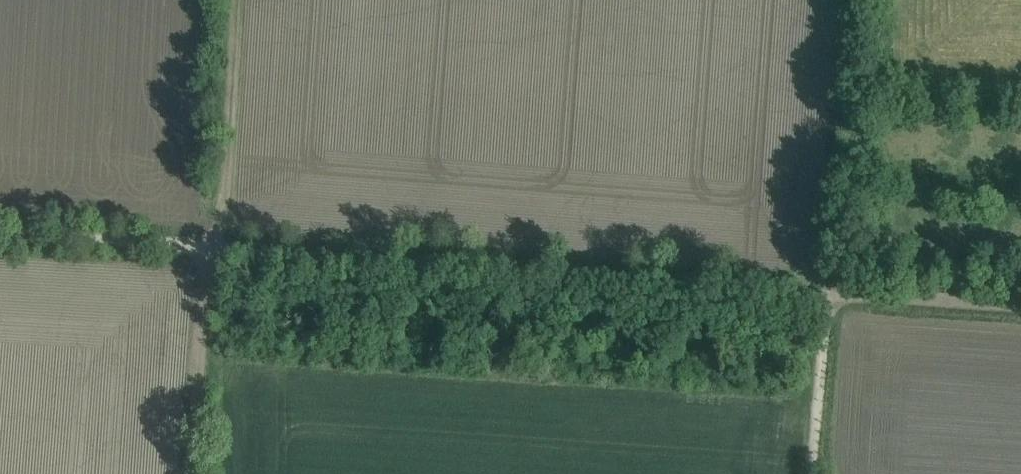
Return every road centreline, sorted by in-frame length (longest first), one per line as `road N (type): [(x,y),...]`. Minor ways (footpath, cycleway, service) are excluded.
road 1 (track): [(209,249),(828,294)]
road 2 (track): [(235,0),(223,174),(209,249)]
road 3 (track): [(189,473),(209,249)]
road 4 (track): [(209,249),(0,235)]
road 5 (track): [(828,294),(1020,308)]
road 6 (track): [(812,473),(828,294)]

